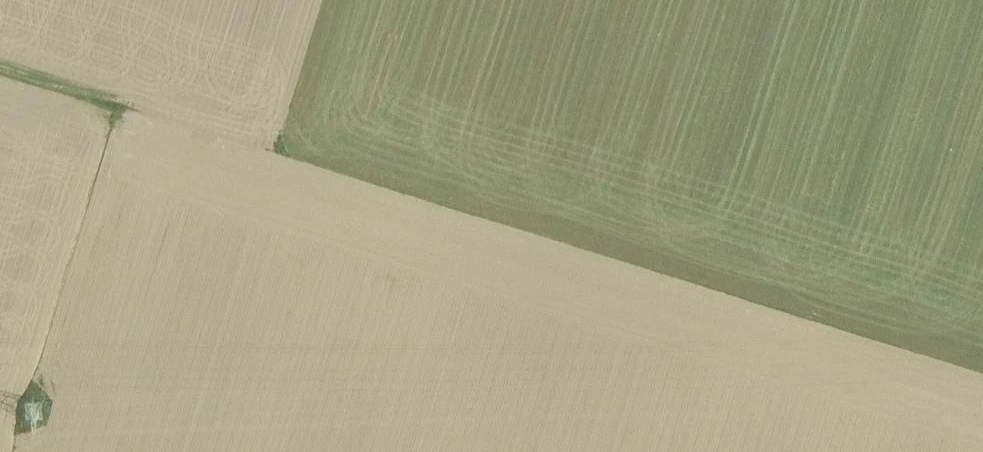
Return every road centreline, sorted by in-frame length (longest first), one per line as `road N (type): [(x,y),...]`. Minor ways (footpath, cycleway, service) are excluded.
road 1 (track): [(0,70),(424,204),(487,0)]

